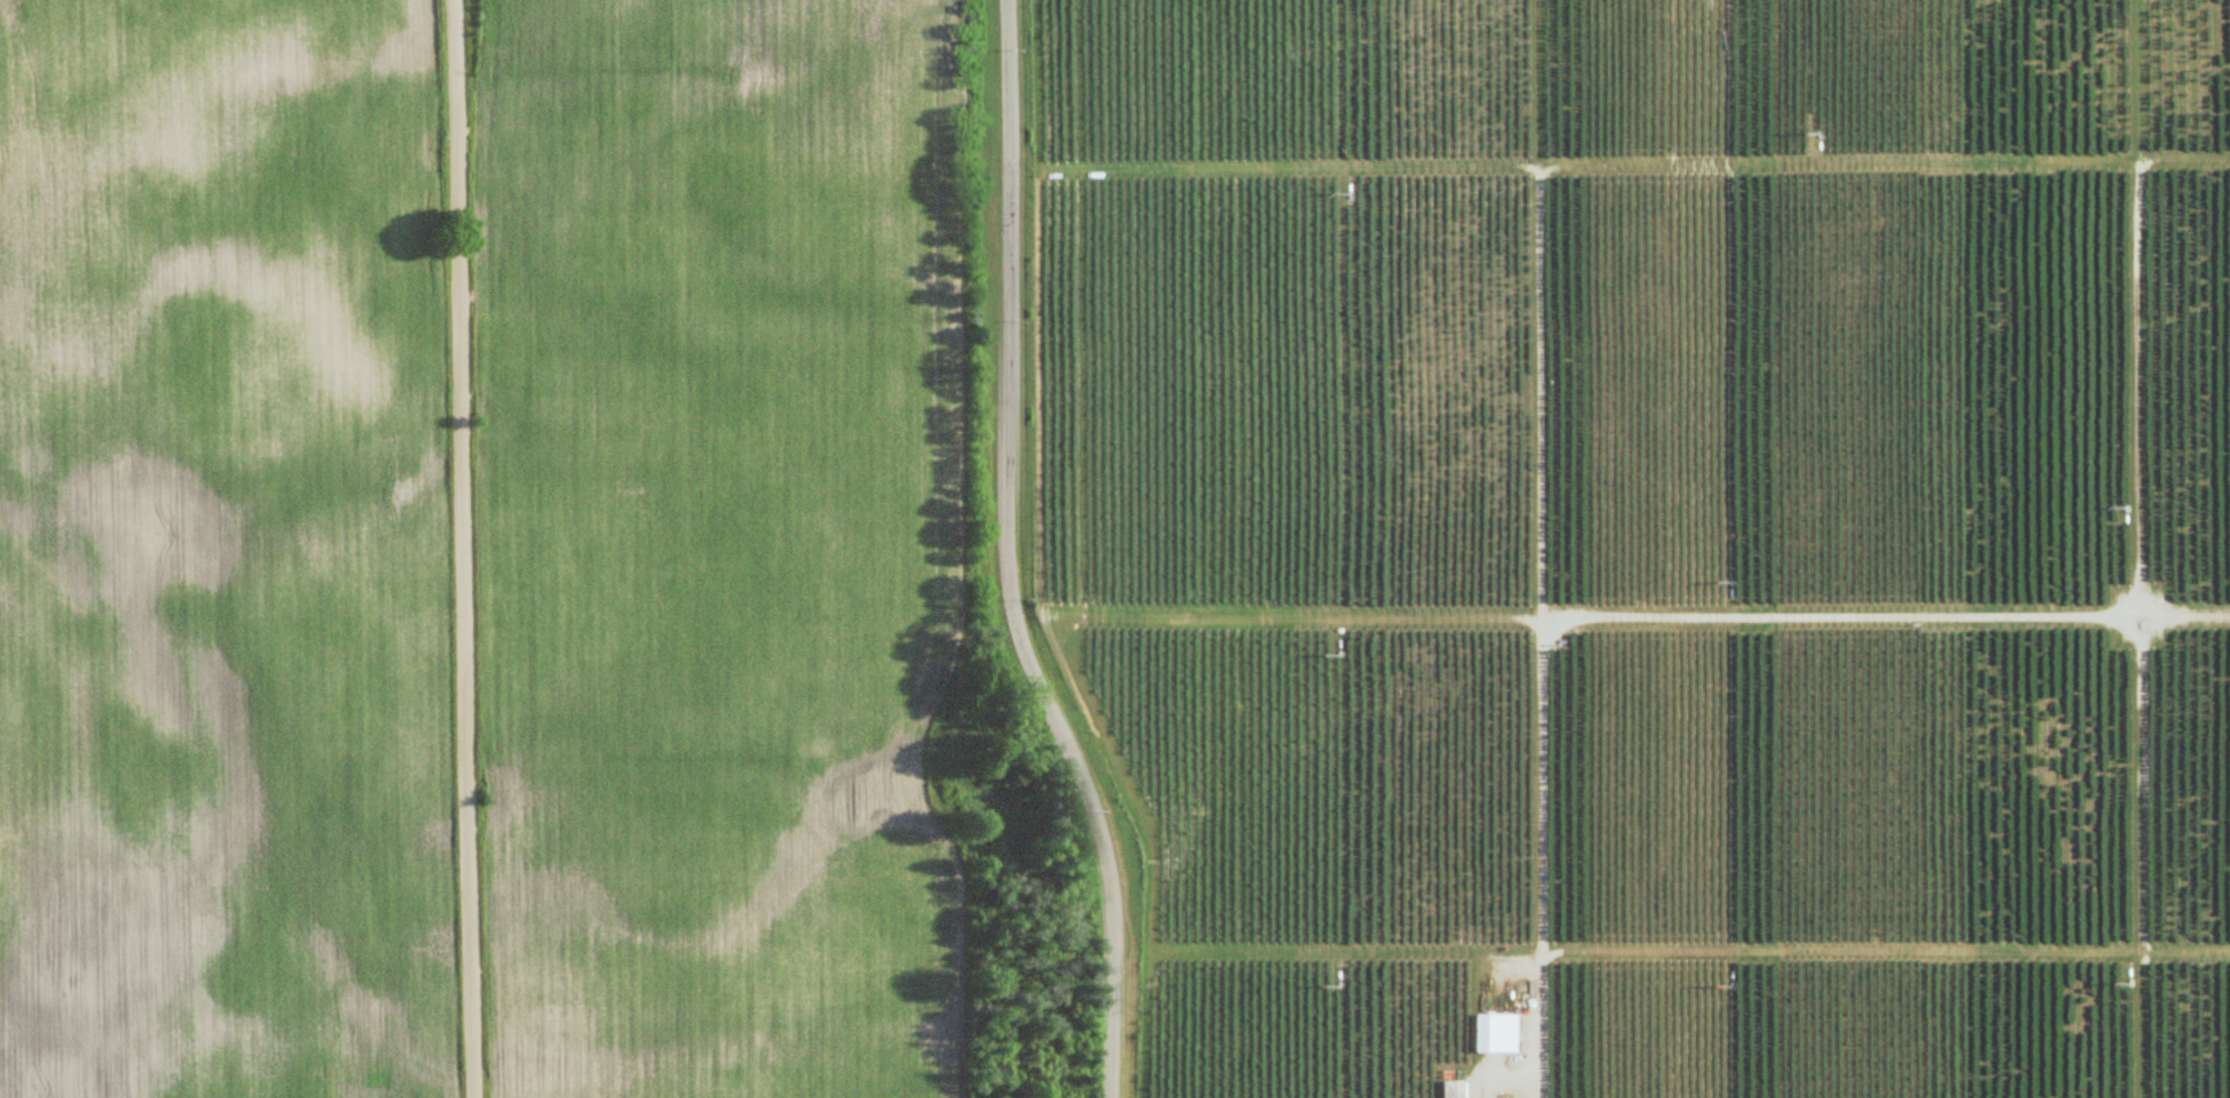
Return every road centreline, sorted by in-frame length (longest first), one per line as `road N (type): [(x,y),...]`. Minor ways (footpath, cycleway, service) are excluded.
road 1 (residential): [(475,1097),(457,0)]

